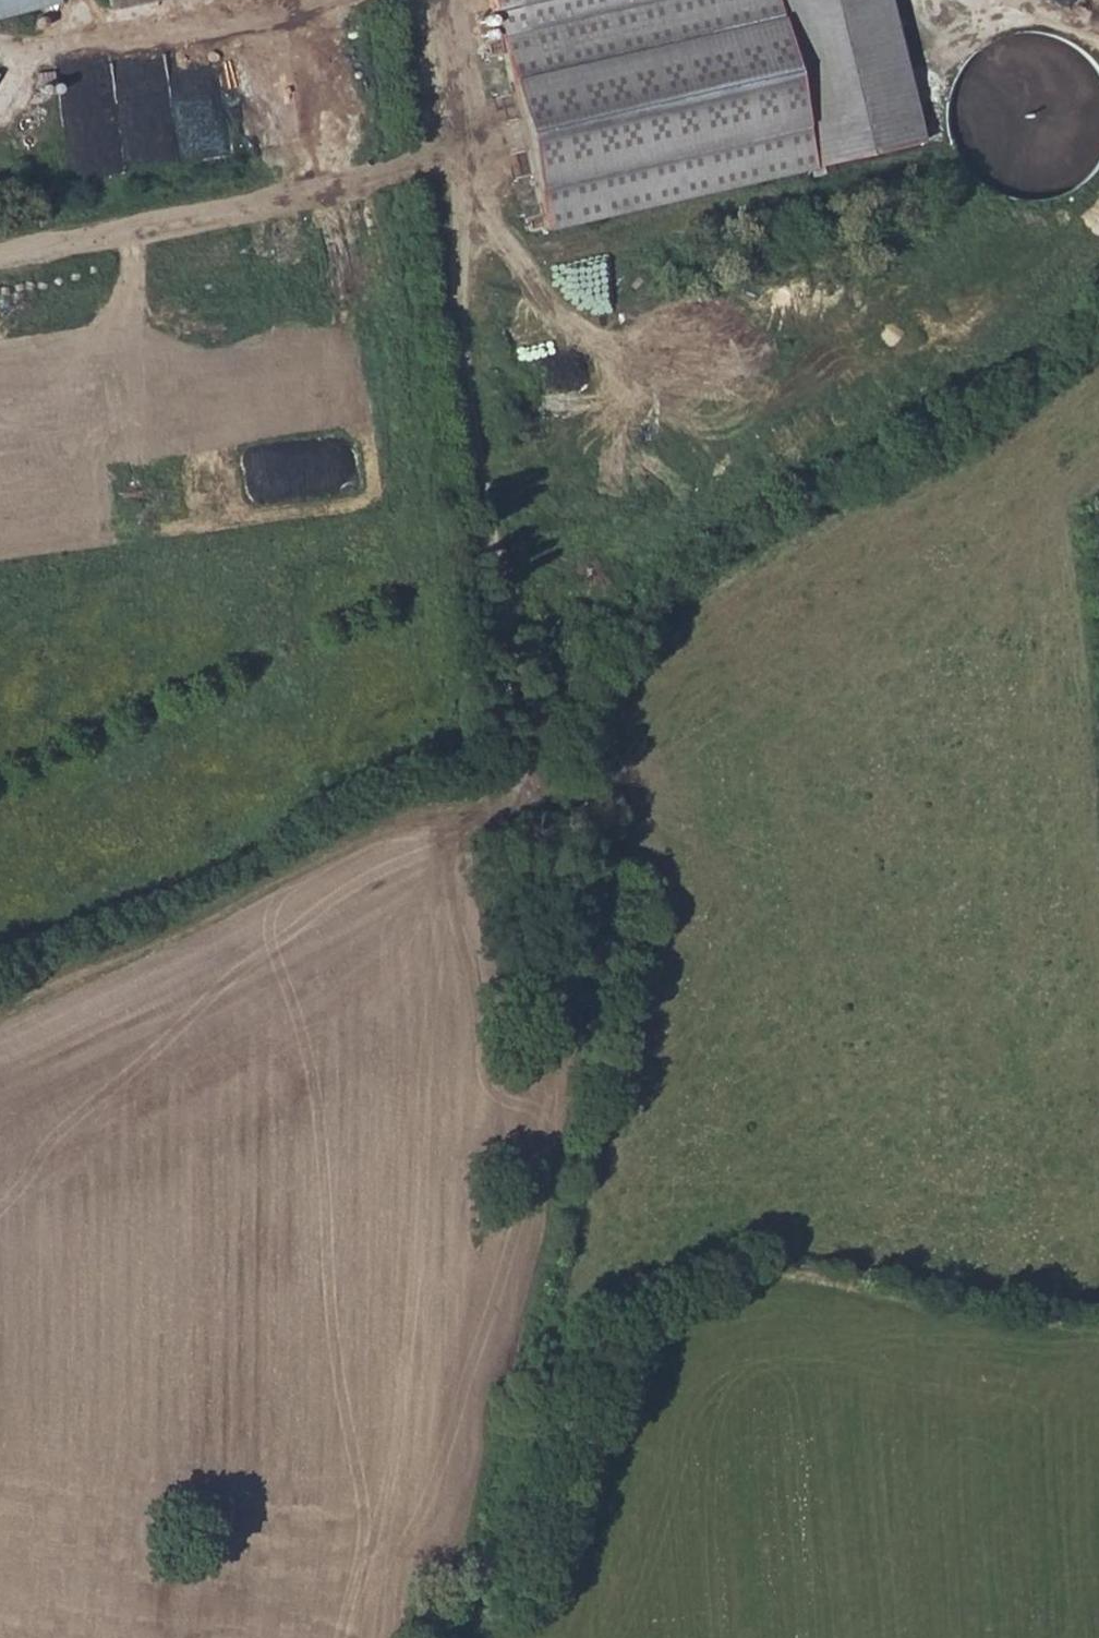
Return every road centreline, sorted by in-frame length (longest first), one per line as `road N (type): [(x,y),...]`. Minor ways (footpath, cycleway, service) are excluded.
road 1 (track): [(438,0),(464,155),(138,248),(0,265)]

